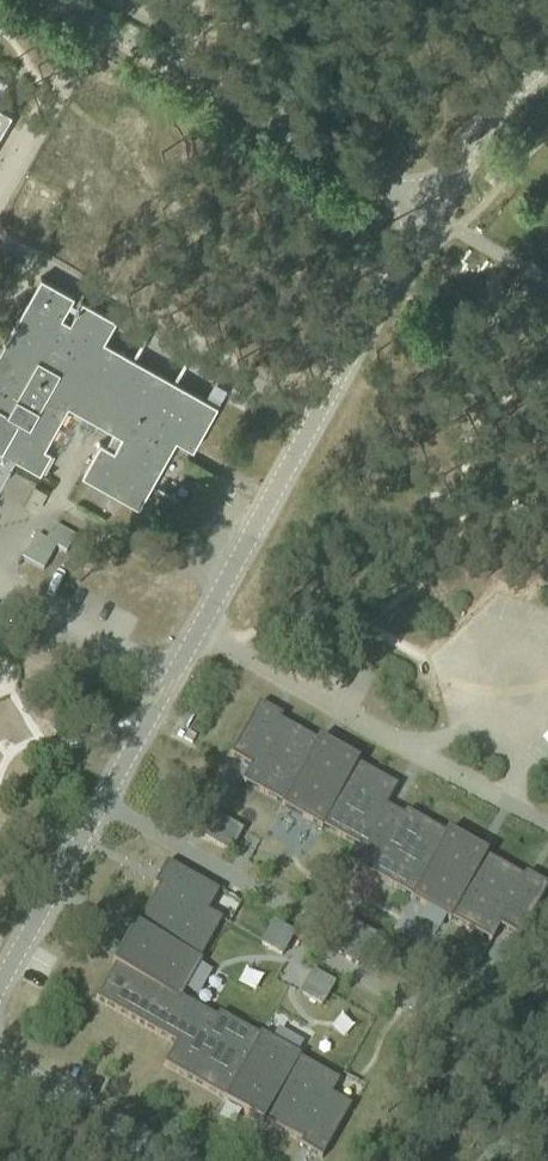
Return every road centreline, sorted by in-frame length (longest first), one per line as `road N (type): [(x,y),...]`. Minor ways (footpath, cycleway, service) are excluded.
road 1 (unclassified): [(433,207),(171,677)]
road 2 (unclassified): [(99,22),(433,207)]
road 3 (unclassified): [(171,677),(0,985)]
road 4 (unclassified): [(0,1062),(179,1160)]
road 5 (unclassified): [(0,582),(171,677)]
road 6 (unclassified): [(99,22),(0,189)]
road 7 (unclassified): [(547,58),(493,114),(433,207)]
road 8 (residential): [(547,280),(433,207)]

